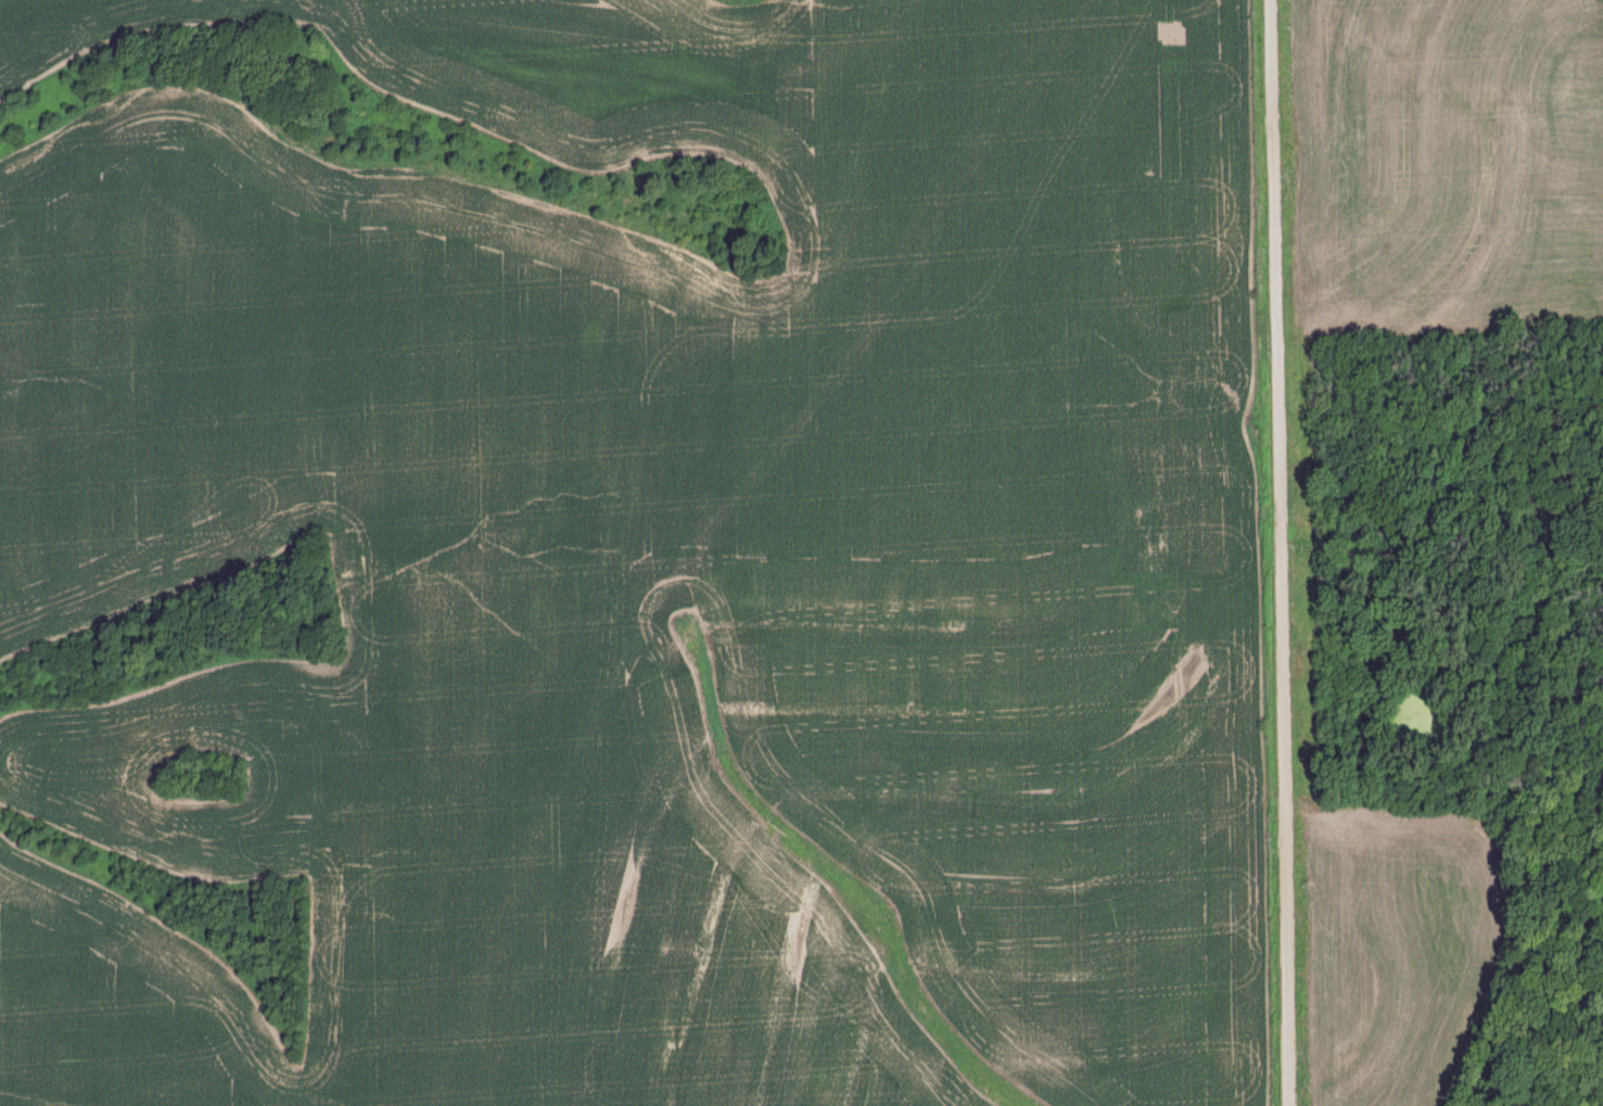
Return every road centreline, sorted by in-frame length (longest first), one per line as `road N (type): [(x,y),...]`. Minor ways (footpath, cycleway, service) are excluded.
road 1 (residential): [(1266,0),(1286,1105)]

